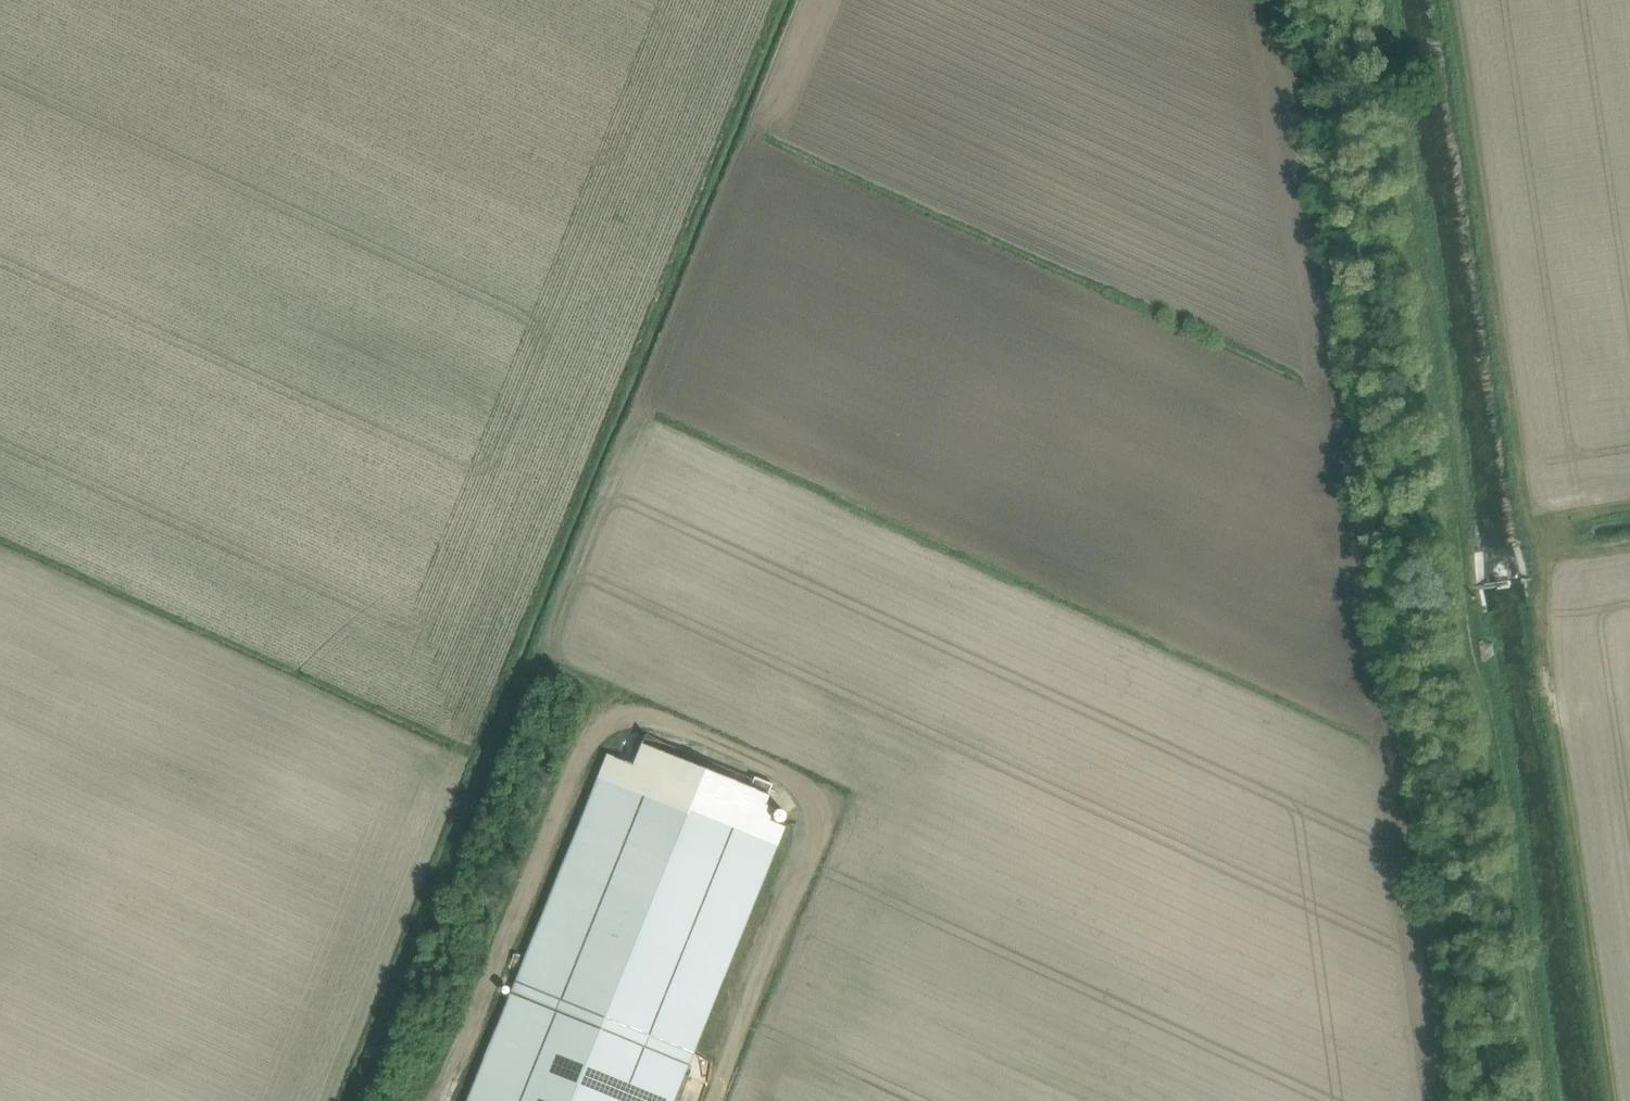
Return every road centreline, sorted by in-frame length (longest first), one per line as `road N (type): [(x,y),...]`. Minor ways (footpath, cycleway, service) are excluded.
road 1 (track): [(1387,0),(1469,558),(1469,640),(1492,721),(1547,1100)]

